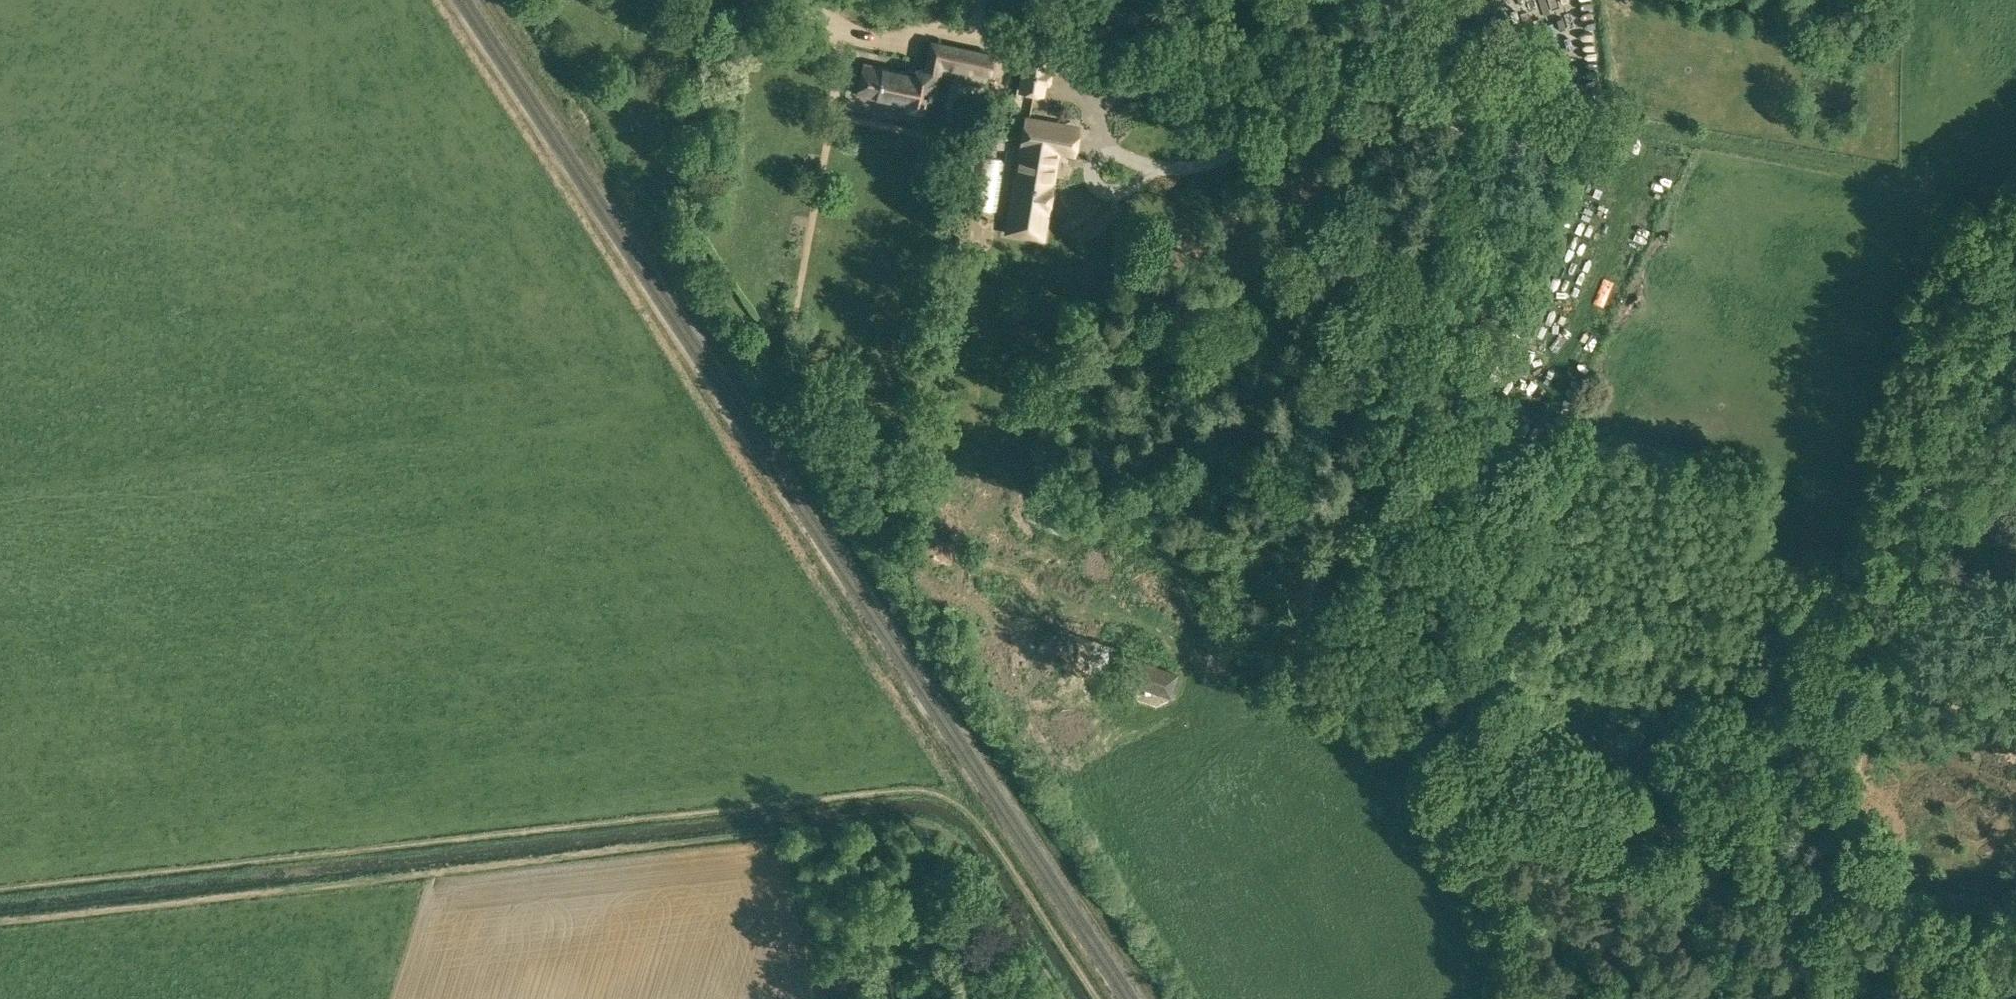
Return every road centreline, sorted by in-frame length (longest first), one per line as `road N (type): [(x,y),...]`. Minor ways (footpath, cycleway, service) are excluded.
road 1 (track): [(1468,83),(1295,662),(1312,693),(1341,714),(1462,759)]
road 2 (track): [(1462,759),(2015,965)]
road 3 (unclassified): [(1468,83),(1131,0)]

